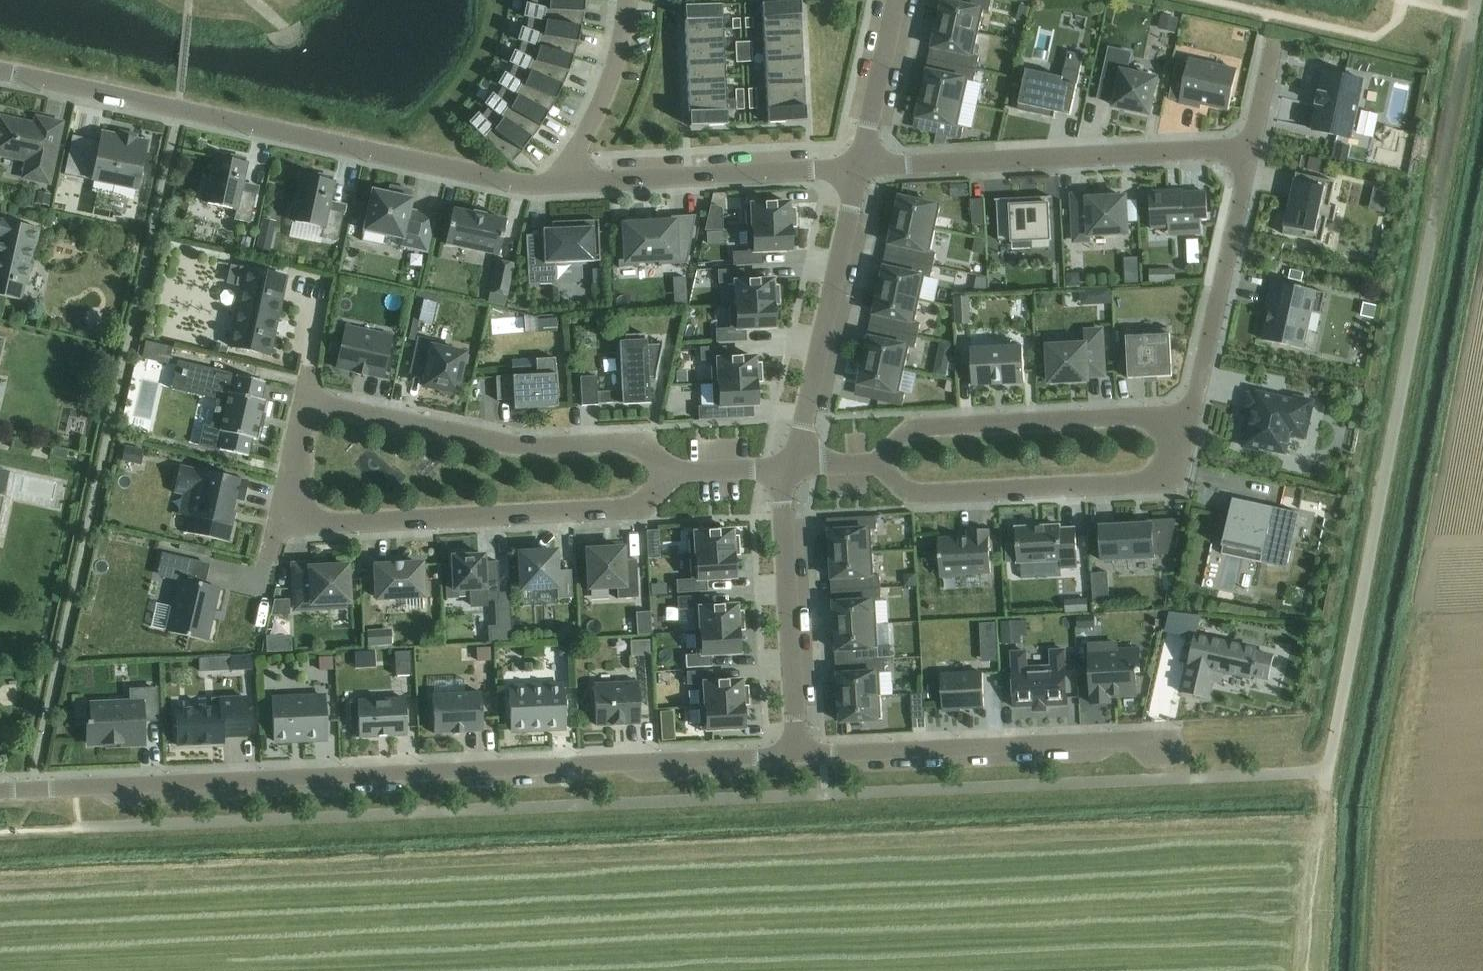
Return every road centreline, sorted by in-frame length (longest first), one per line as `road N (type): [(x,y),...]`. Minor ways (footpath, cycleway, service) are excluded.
road 1 (residential): [(804,754),(0,791)]
road 2 (unclassified): [(1327,772),(1476,0)]
road 3 (residential): [(860,167),(1251,151),(1191,417)]
road 4 (residential): [(0,69),(526,184),(570,181)]
road 5 (residential): [(670,471),(664,492),(645,507),(278,526)]
road 6 (residential): [(306,402),(510,447),(649,444),(670,471)]
road 7 (residential): [(1191,417),(1173,481),(918,493),(882,462)]
road 8 (residential): [(1168,749),(1129,739),(804,754)]
road 9 (residential): [(882,462),(904,437),(927,428),(1191,417)]
road 10 (residential): [(794,464),(860,167)]
road 11 (residential): [(804,754),(781,502),(794,464)]
road 12 (residential): [(570,181),(860,167)]
road 13 (residential): [(627,0),(610,84),(570,181)]
road 14 (residential): [(860,167),(896,0)]
road 15 (residential): [(278,526),(306,402)]
road 16 (residential): [(794,464),(670,471)]

